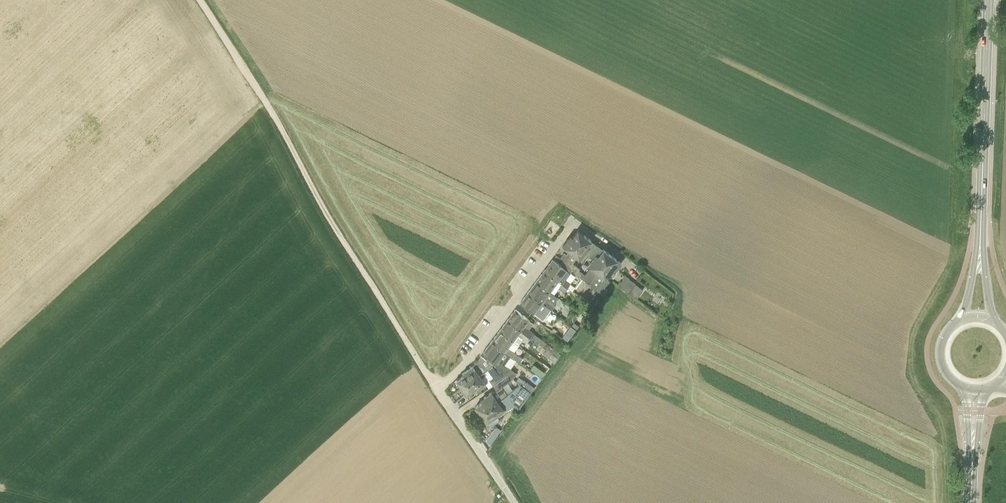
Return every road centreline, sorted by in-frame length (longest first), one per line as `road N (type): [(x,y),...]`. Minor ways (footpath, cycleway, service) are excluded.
road 1 (track): [(437,388),(200,0)]
road 2 (unclassified): [(515,502),(437,388),(470,360),(574,223)]
road 3 (secondary): [(980,237),(988,0)]

